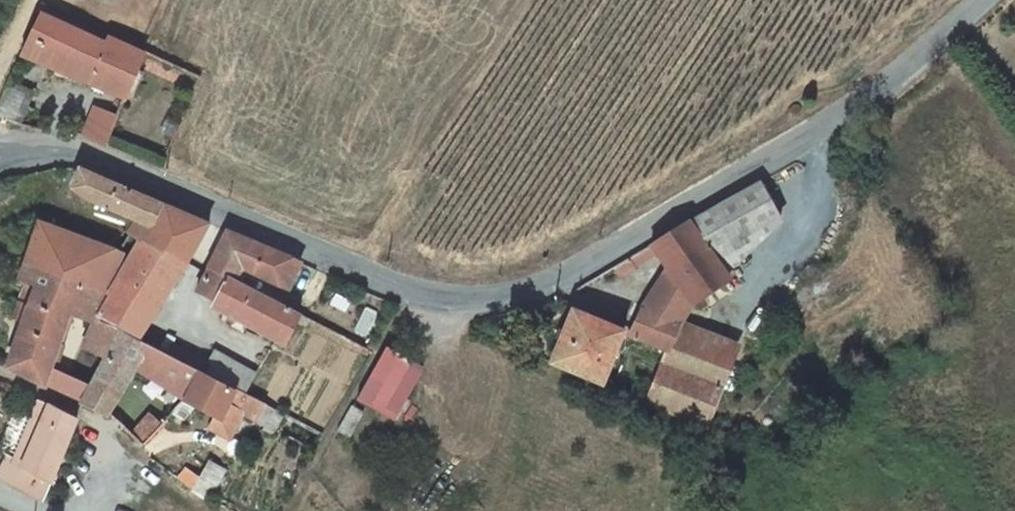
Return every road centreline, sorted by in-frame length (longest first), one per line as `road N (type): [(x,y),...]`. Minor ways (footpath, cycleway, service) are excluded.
road 1 (tertiary): [(0,156),(70,147),(412,294),(529,292),(816,137),(985,0)]

